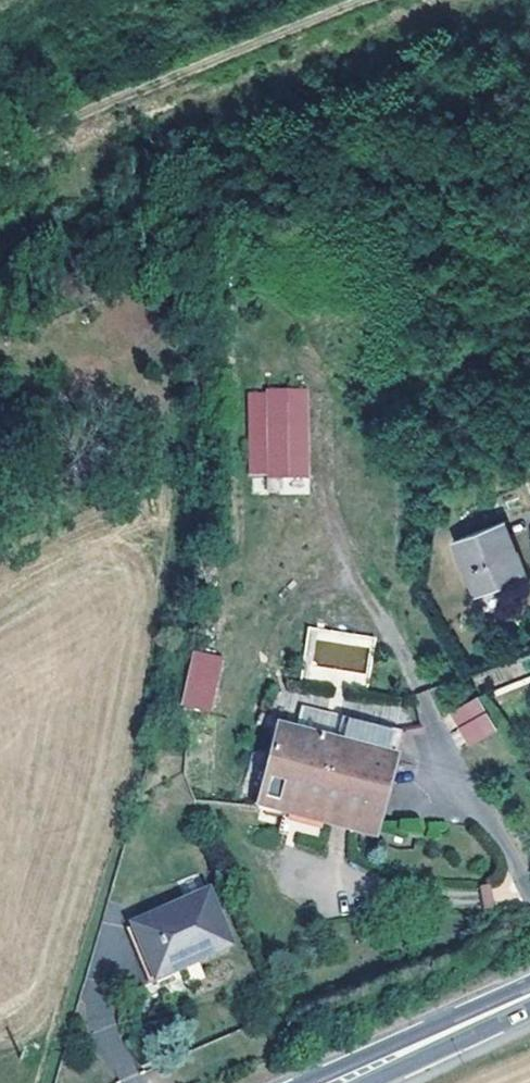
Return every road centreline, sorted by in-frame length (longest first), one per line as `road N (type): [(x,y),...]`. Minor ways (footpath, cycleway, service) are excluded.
road 1 (residential): [(529,879),(437,728),(397,636),(340,553),(324,493),(329,385)]
road 2 (track): [(370,0),(0,159)]
road 3 (secondary): [(337,1082),(529,996)]

